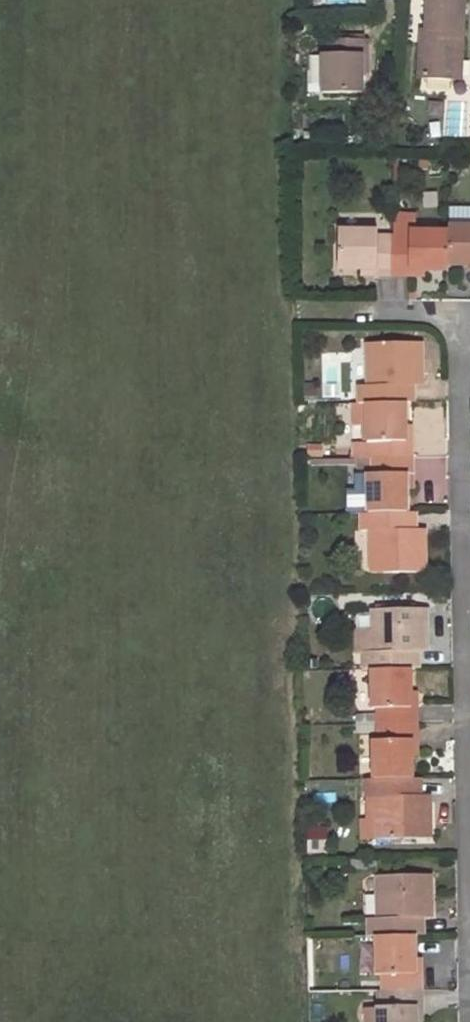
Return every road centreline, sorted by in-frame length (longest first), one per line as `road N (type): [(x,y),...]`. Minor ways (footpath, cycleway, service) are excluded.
road 1 (residential): [(469,634),(463,313)]

